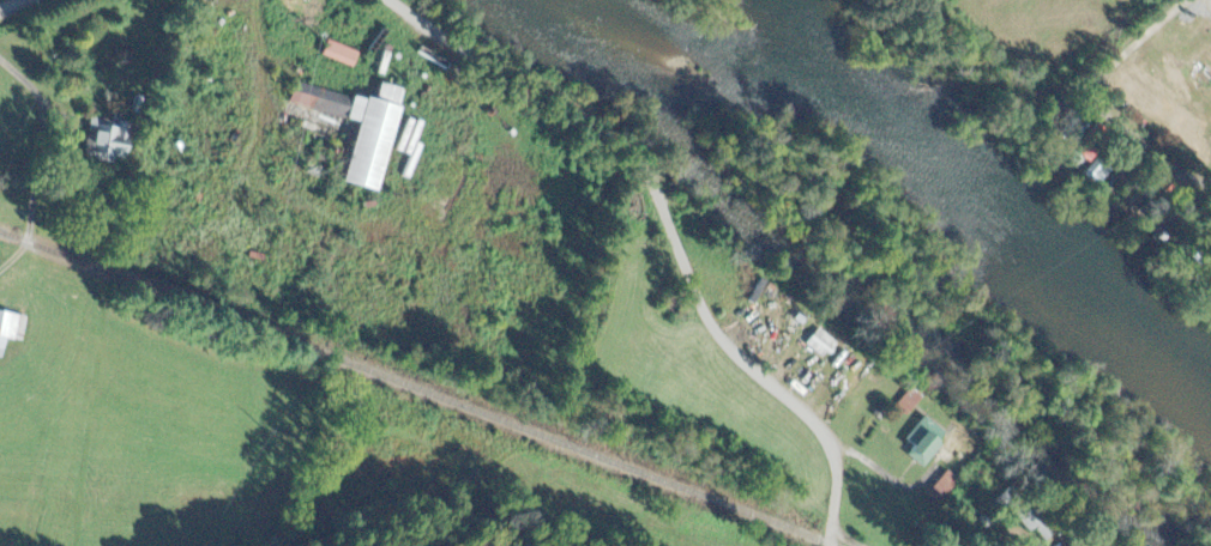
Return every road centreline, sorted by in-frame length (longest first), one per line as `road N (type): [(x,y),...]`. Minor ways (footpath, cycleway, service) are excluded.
road 1 (residential): [(832,545),(839,450),(832,431),(710,322),(639,168),(602,133),(389,0)]

